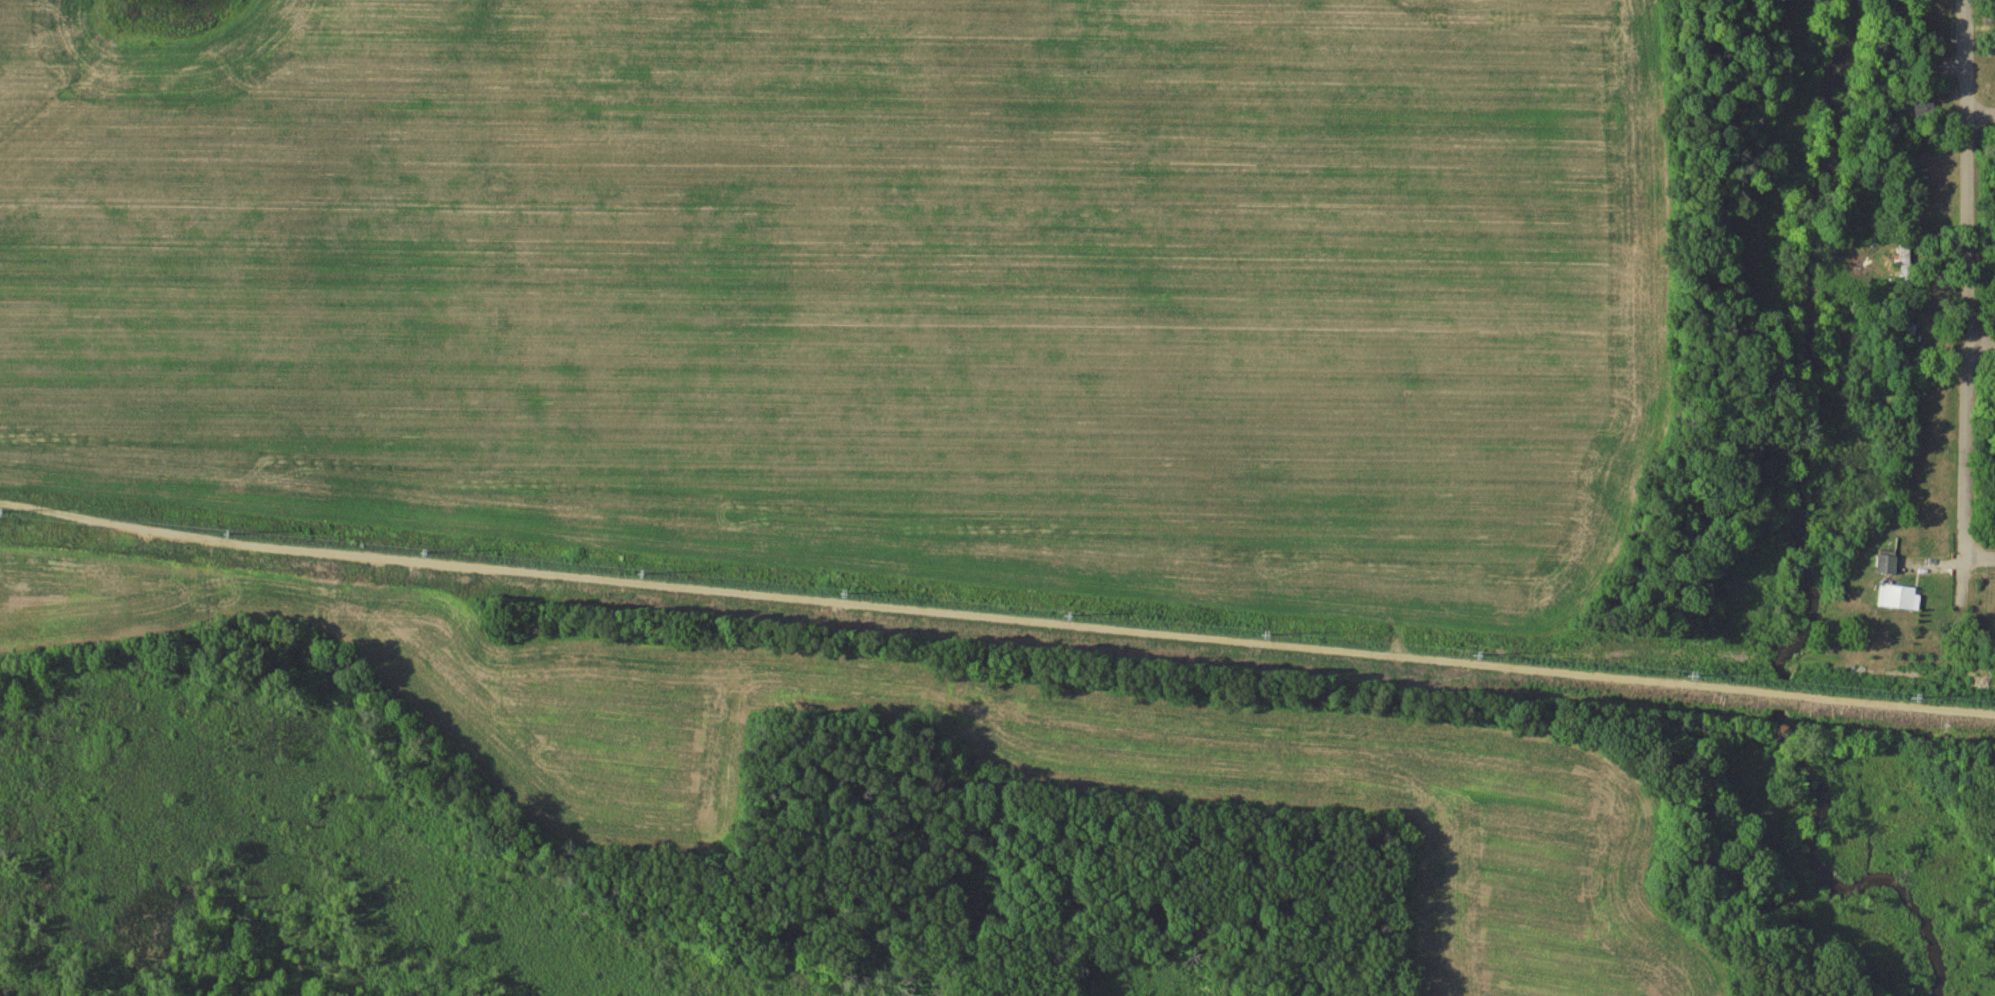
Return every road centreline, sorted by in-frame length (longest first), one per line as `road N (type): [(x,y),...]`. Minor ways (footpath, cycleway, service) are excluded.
road 1 (residential): [(1963,612),(1965,0)]

